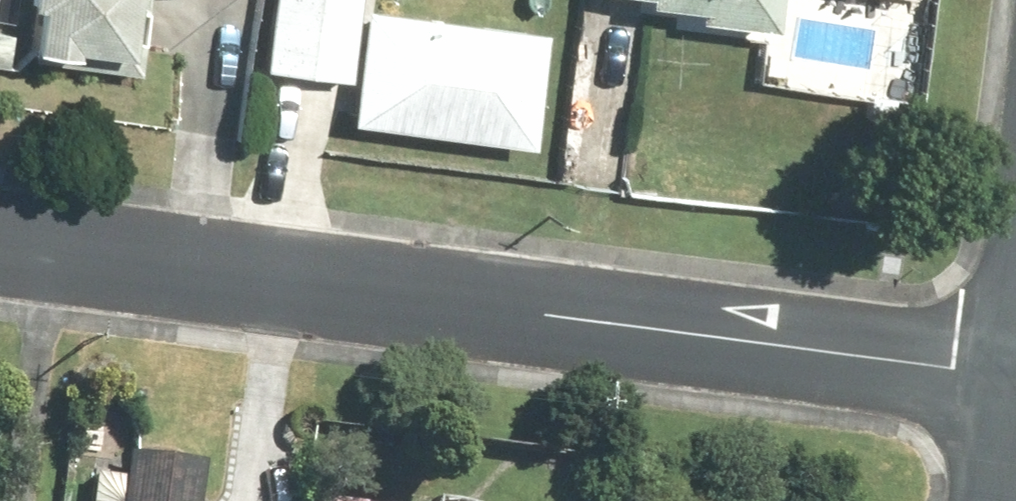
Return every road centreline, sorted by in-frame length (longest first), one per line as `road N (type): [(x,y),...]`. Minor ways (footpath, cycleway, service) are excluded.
road 1 (residential): [(0,243),(1015,377)]

